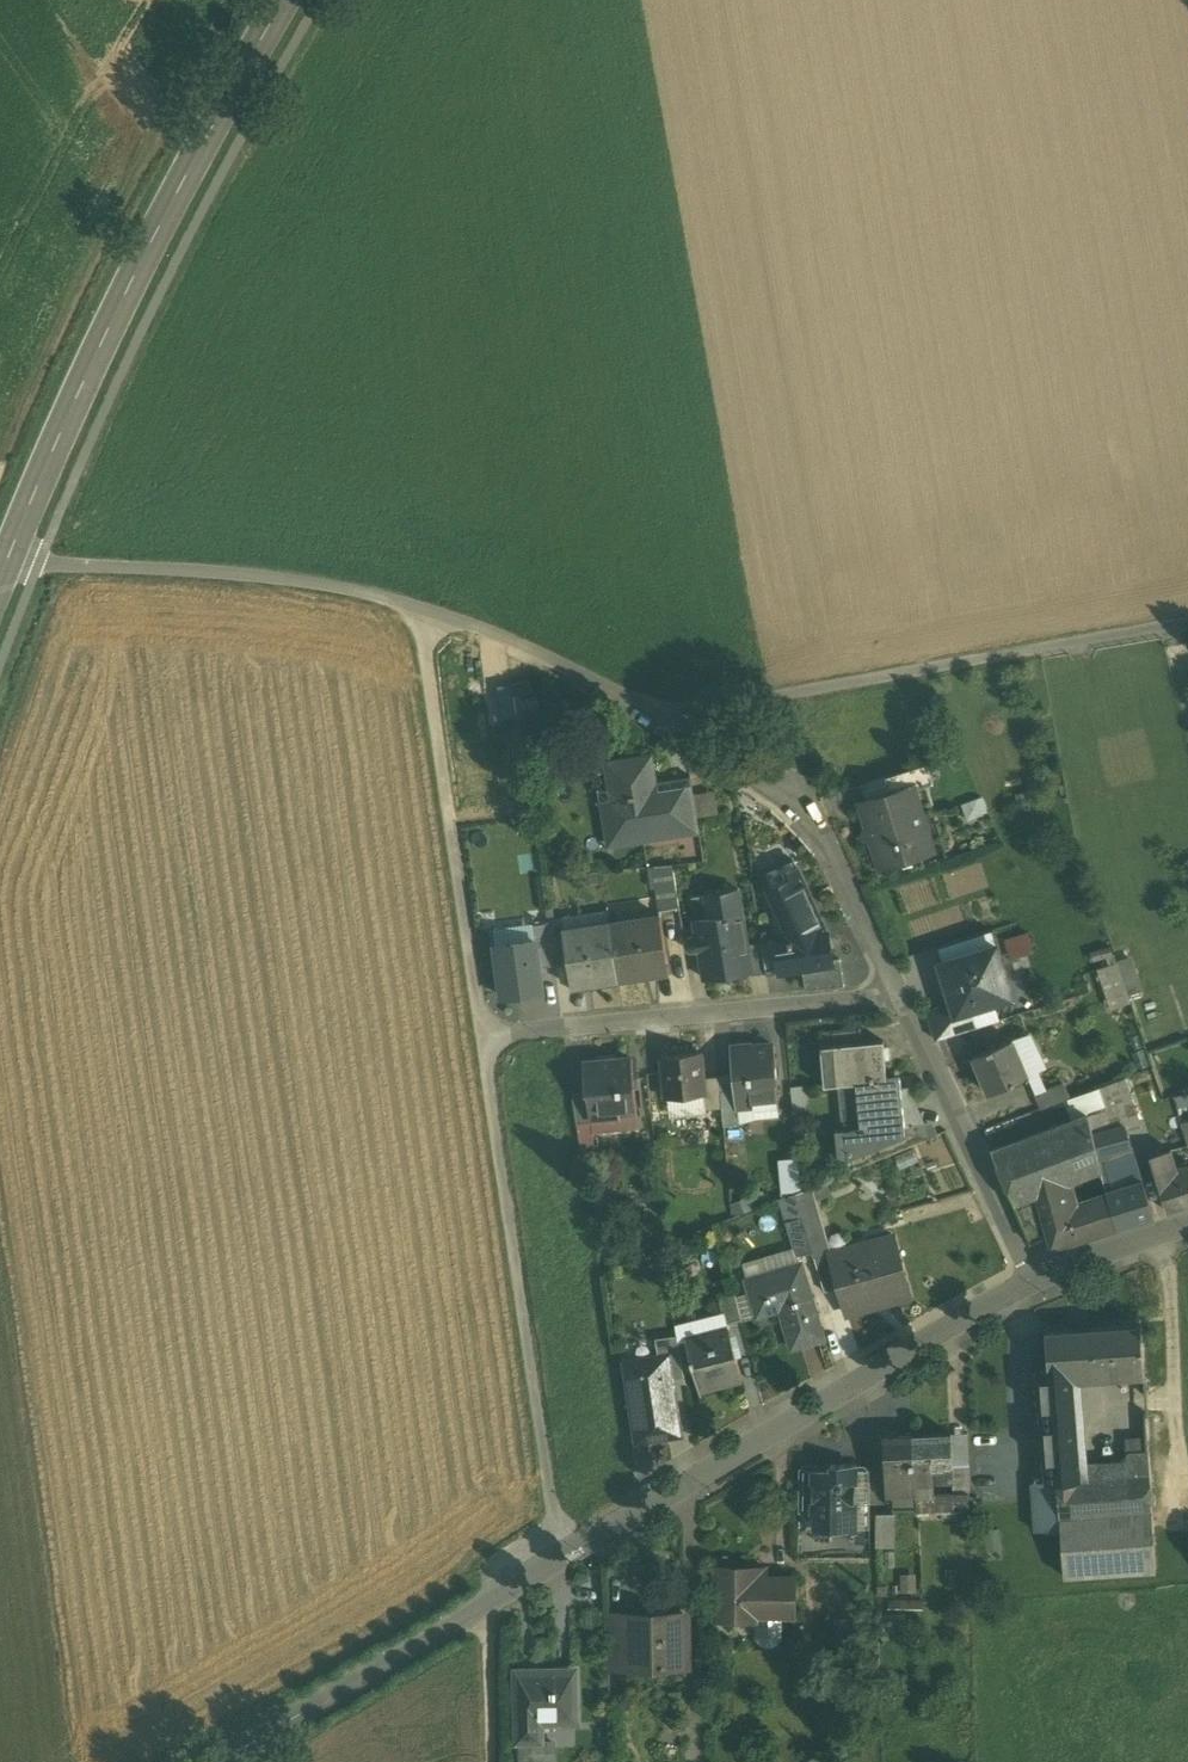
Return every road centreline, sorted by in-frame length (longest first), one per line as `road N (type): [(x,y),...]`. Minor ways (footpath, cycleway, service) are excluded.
road 1 (track): [(420,608),(555,1558)]
road 2 (unclassified): [(218,1761),(1027,1282)]
road 3 (tertiary): [(277,0),(75,384),(0,564)]
road 4 (track): [(1187,624),(650,717)]
road 5 (residential): [(896,995),(824,834),(650,717),(519,644)]
road 6 (track): [(2,558),(241,571),(354,589),(519,644)]
road 7 (track): [(0,450),(138,158),(233,0)]
road 8 (residential): [(896,995),(559,1029)]
road 9 (residential): [(1027,1282),(896,995)]
road 10 (unclassified): [(1027,1282),(1187,1227)]
road 11 (track): [(487,1761),(484,1604)]
road 12 (track): [(824,834),(764,698)]

